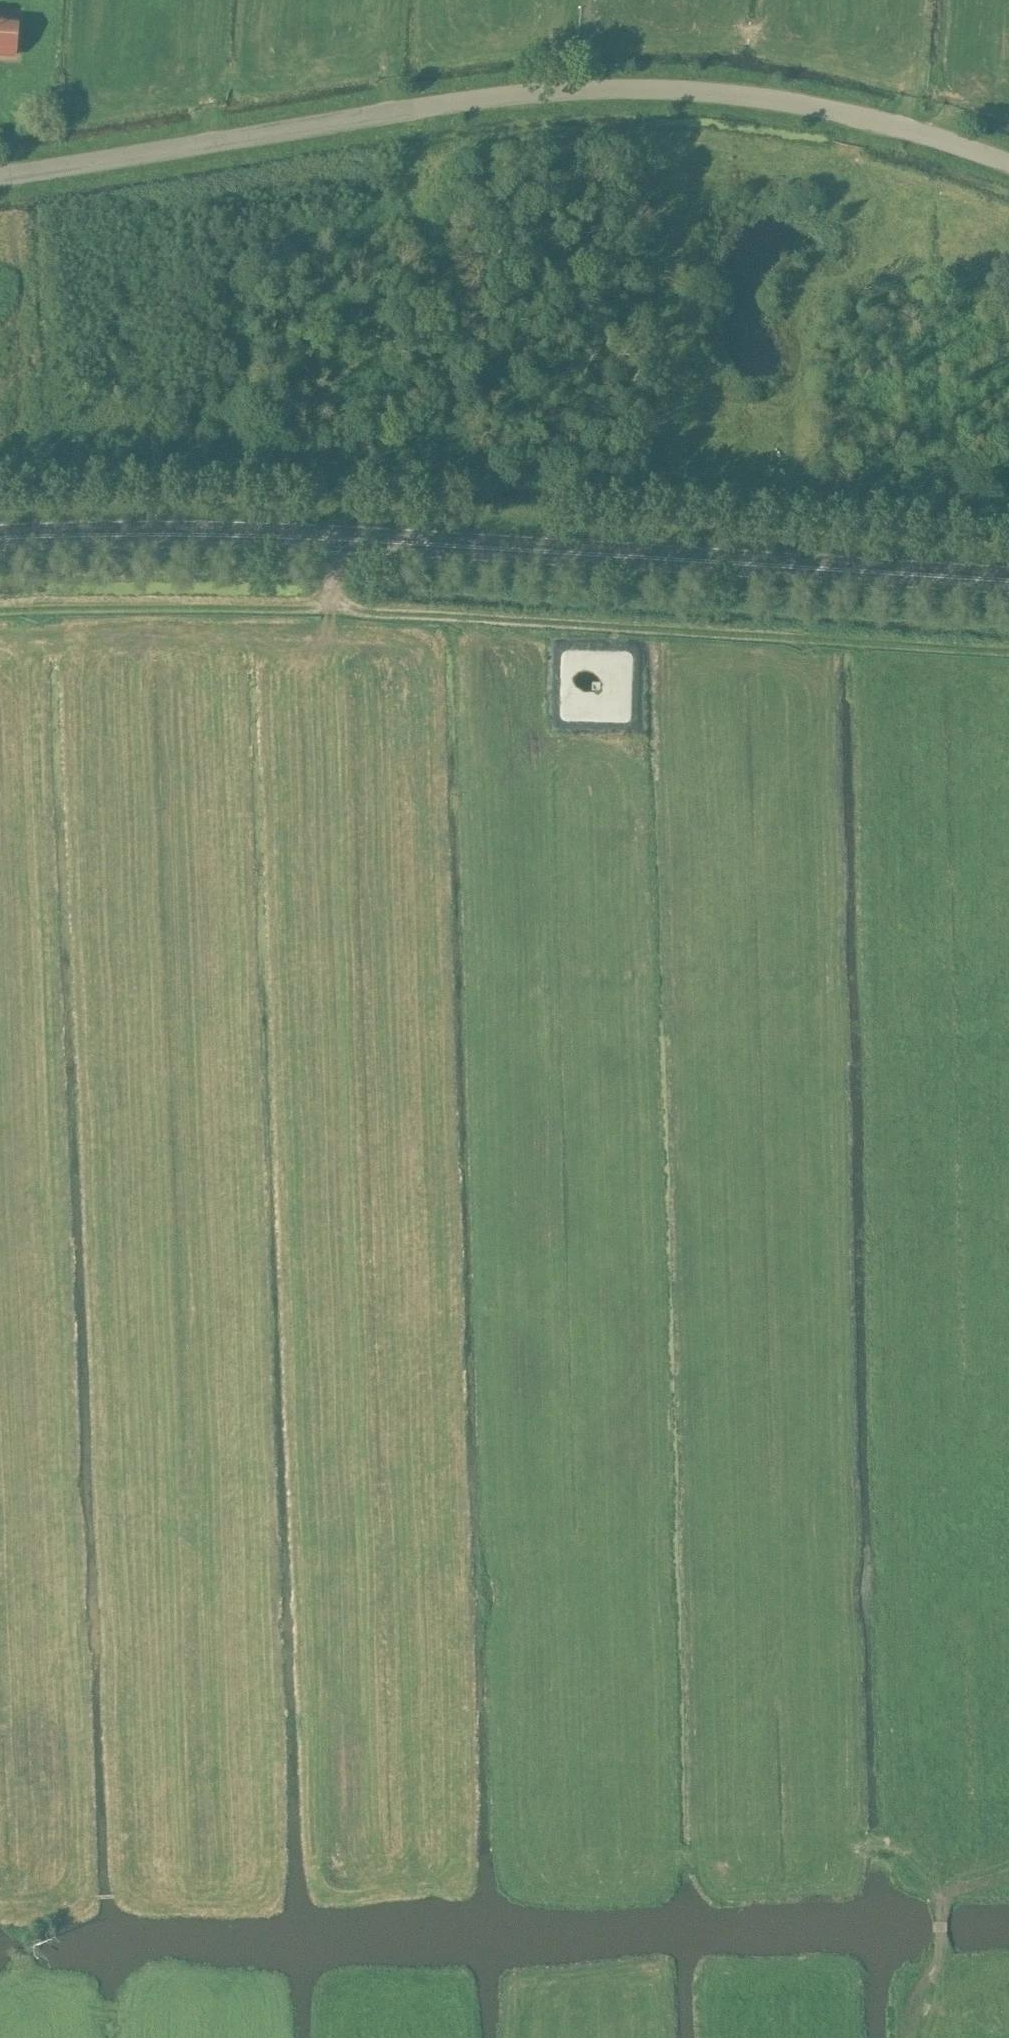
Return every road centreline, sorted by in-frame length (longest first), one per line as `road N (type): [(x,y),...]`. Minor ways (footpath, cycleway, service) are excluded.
road 1 (unclassified): [(0,179),(527,100),(626,94),(756,98),(869,119),(1008,165)]
road 2 (track): [(0,610),(333,601),(1008,654)]
road 3 (primary): [(1008,582),(332,541),(0,539)]
road 4 (track): [(870,643),(882,961)]
road 5 (track): [(918,275),(854,166),(860,117)]

